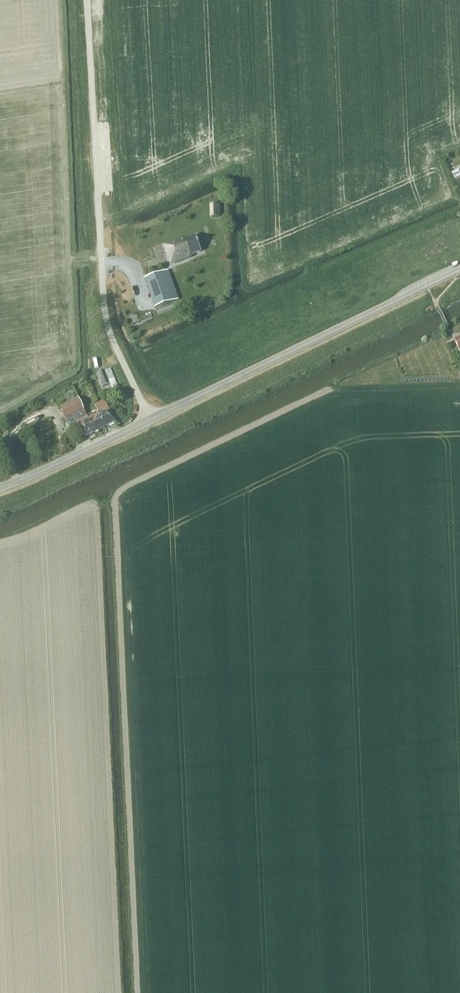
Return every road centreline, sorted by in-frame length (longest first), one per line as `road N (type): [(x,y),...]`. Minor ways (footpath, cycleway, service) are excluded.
road 1 (tertiary): [(0,488),(459,270)]
road 2 (track): [(150,420),(106,318),(87,0)]

